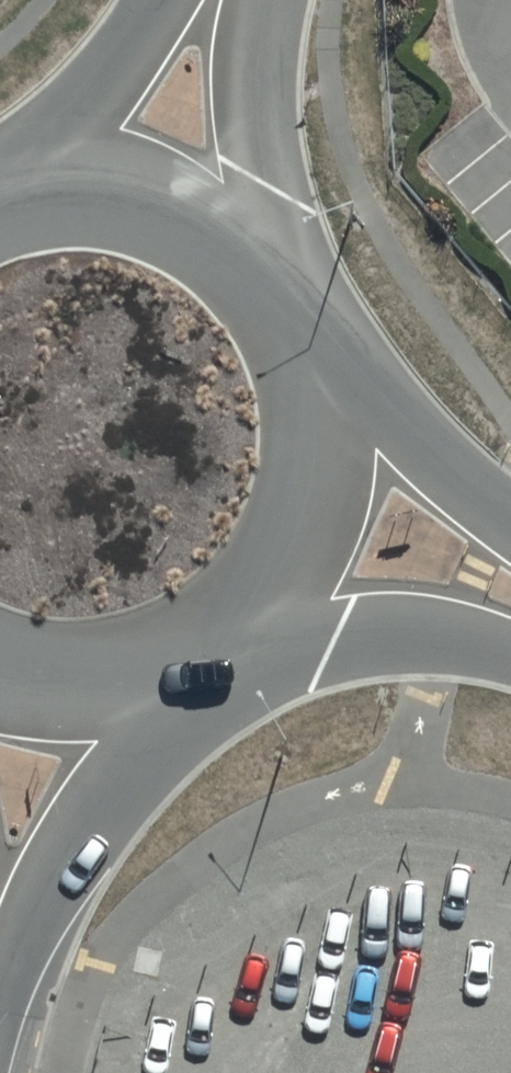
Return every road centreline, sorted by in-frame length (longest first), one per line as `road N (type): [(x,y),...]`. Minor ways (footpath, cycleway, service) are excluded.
road 1 (tertiary): [(186,647),(143,750),(66,858),(0,991)]
road 2 (tertiary): [(295,323),(315,397),(305,507),(279,562),(240,609)]
road 3 (tertiary): [(295,323),(510,527)]
road 4 (tertiary): [(0,207),(90,194),(141,203),(189,222),(266,283)]
road 5 (unclassified): [(257,0),(248,56),(266,283)]
road 6 (tertiary): [(510,652),(451,634),(329,631),(240,609)]
road 7 (unclassified): [(0,201),(108,71),(149,0)]
road 8 (tertiary): [(186,647),(133,667),(78,673),(0,660)]

